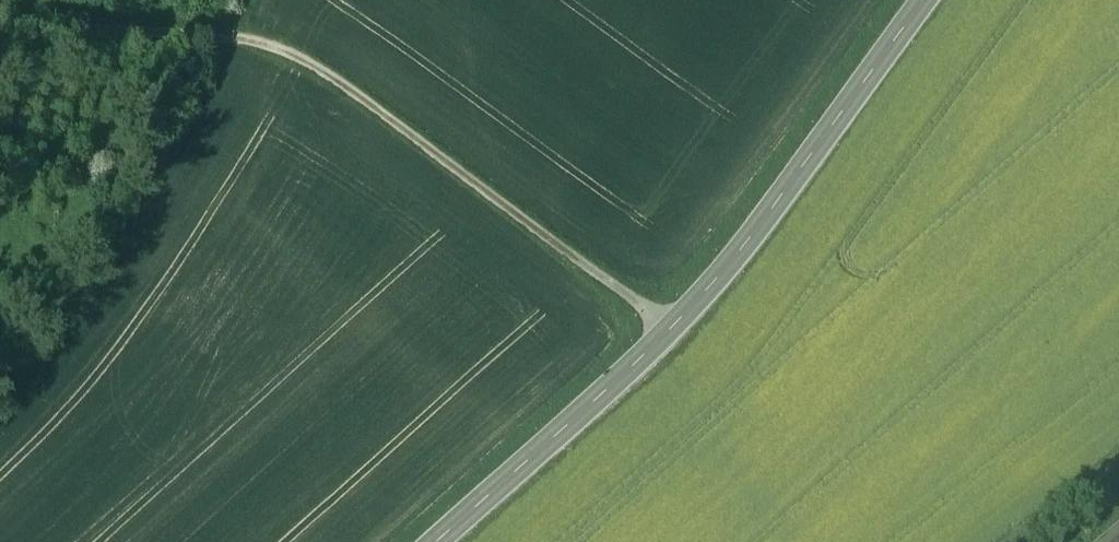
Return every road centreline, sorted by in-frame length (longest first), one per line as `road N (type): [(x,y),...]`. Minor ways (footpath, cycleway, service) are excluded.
road 1 (secondary): [(434,541),(592,408),(716,281),(922,0)]
road 2 (track): [(670,330),(345,87),(249,40),(195,35)]
road 3 (track): [(249,40),(0,367)]

